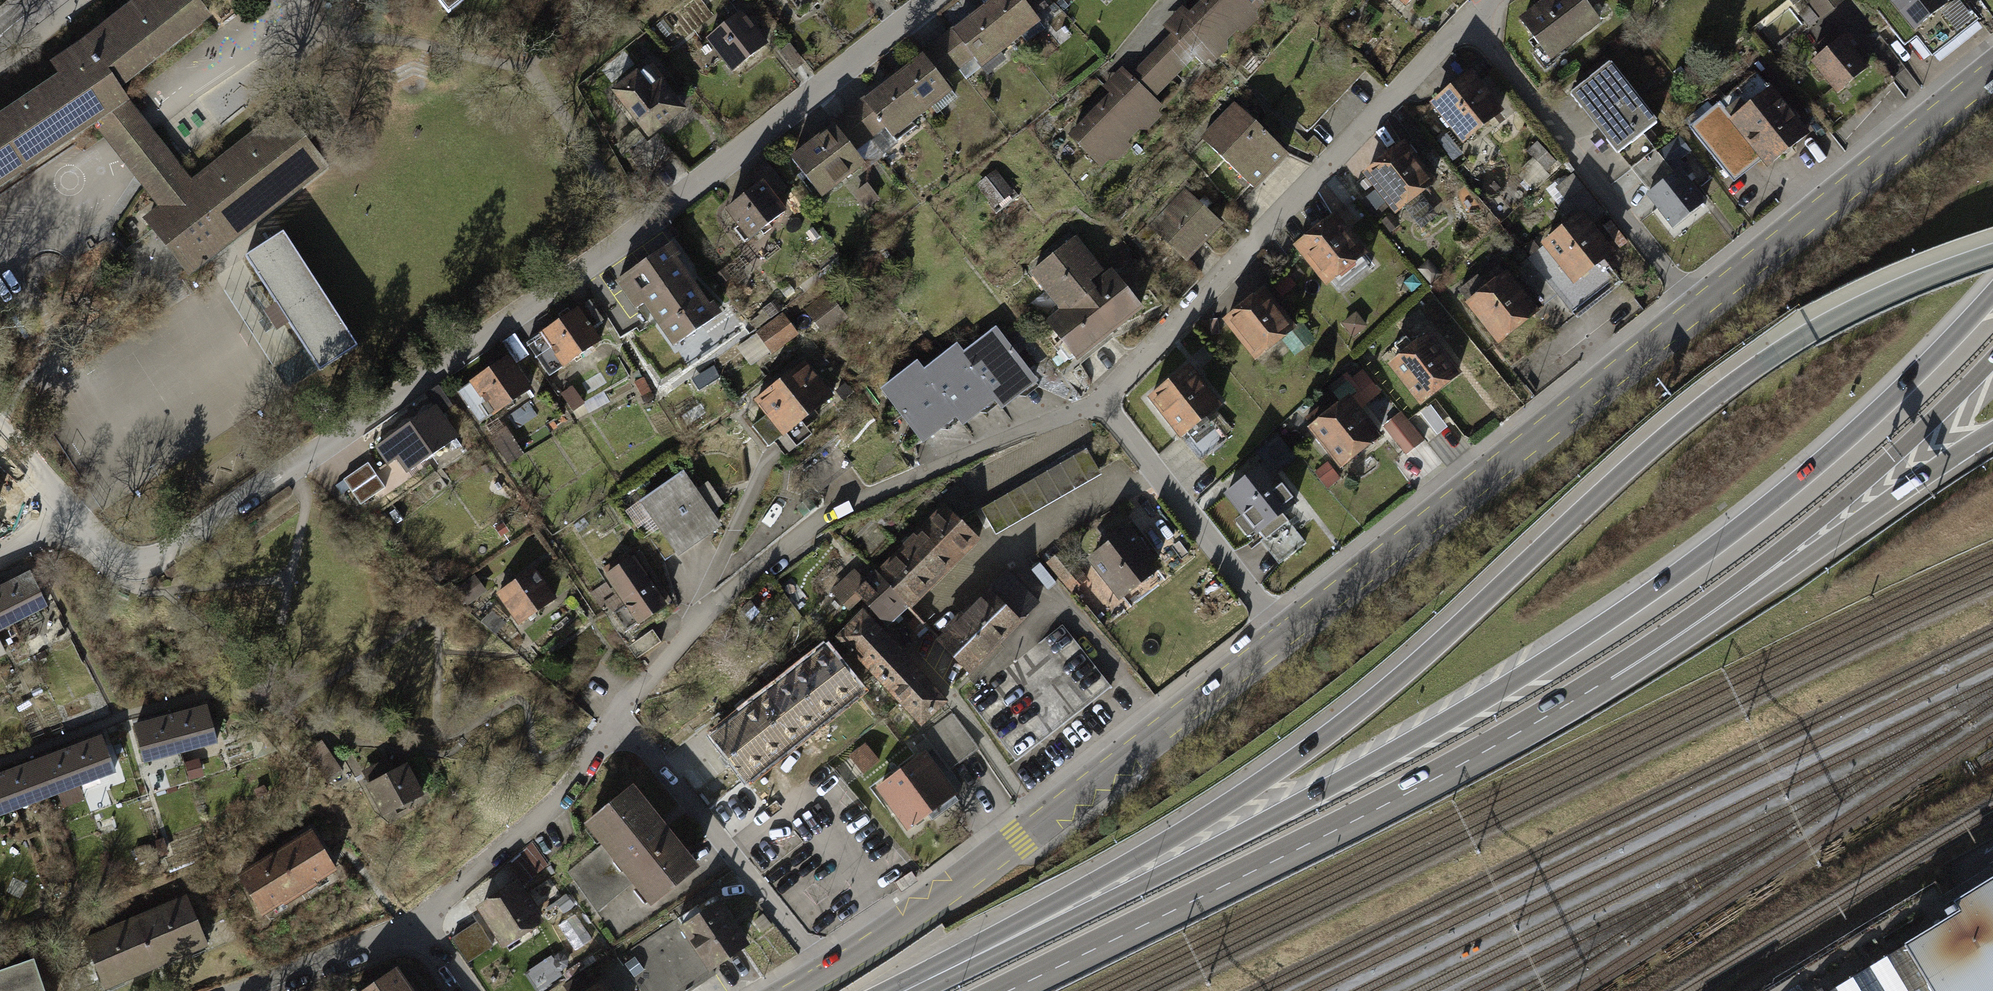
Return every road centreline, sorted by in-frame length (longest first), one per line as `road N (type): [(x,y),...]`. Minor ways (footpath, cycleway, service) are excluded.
road 1 (trunk): [(1992,254),(1892,289),(1767,356),(1660,439),(1432,645),(1282,767),(915,990)]
road 2 (trunk): [(1992,294),(1873,416),(1774,500),(1524,676),(1378,762),(925,990)]
road 3 (residential): [(939,0),(623,245),(178,549),(126,567)]
road 4 (trunk): [(988,990),(1424,776),(1548,703)]
road 5 (residential): [(625,719),(693,630),(838,516),(1107,401)]
road 6 (primary): [(1283,637),(1020,841),(827,974)]
road 7 (trunk): [(1548,703),(1764,558),(1894,456),(1992,359)]
road 8 (residential): [(1107,401),(1475,19)]
road 9 (primary): [(1695,309),(1283,637)]
road 10 (trunk): [(1548,703),(1617,686),(1992,433)]
road 11 (primary): [(1992,73),(1695,309)]
road 12 (residential): [(1475,19),(1695,309)]
road 13 (residential): [(625,719),(827,974)]
road 14 (residential): [(1107,401),(1283,637)]
road 15 (residential): [(418,927),(523,832),(625,719)]
road 16 (residential): [(418,927),(267,990)]

